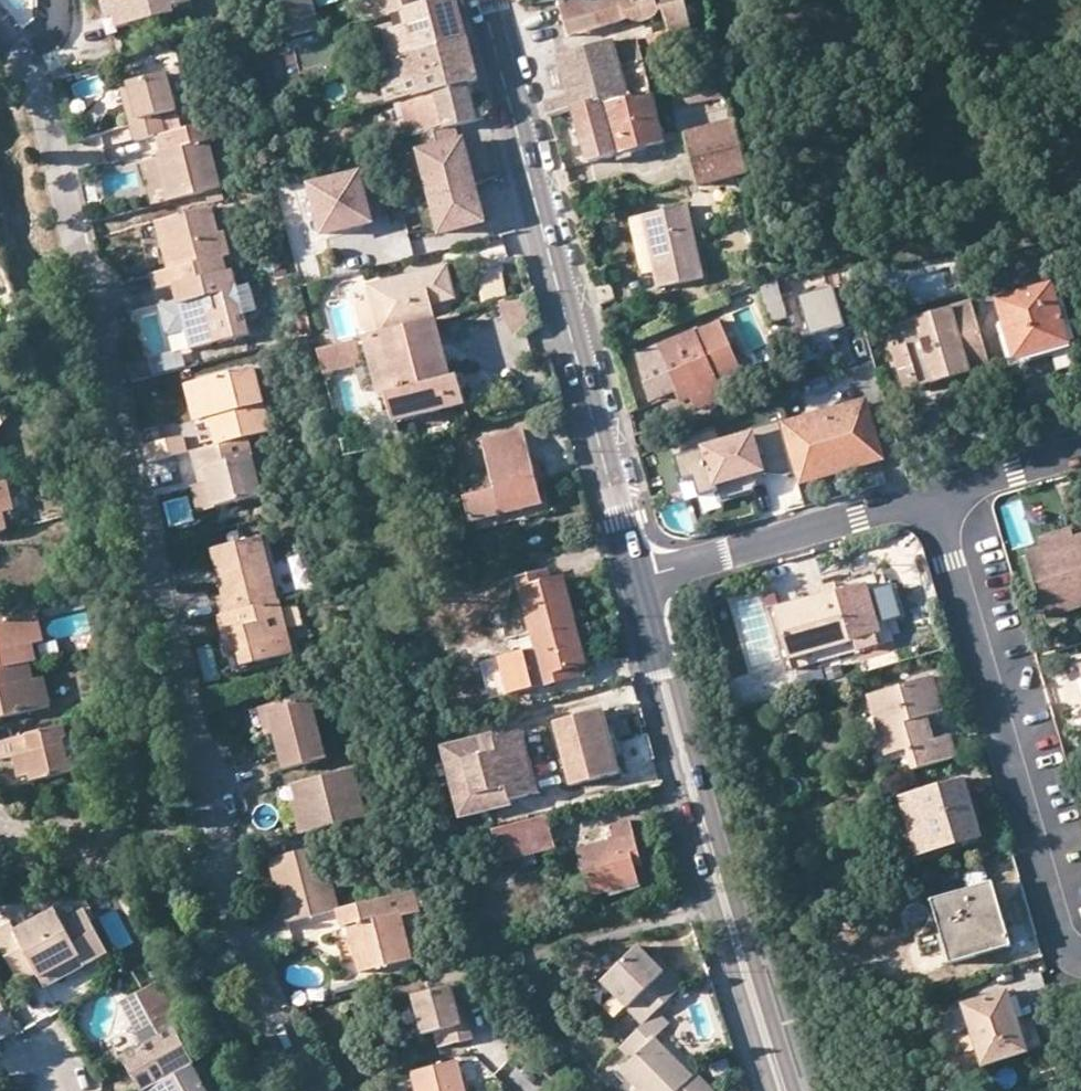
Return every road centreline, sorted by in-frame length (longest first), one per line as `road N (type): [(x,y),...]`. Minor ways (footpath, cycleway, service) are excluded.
road 1 (residential): [(300,1090),(219,889),(150,534),(43,106),(29,69),(0,32)]
road 2 (secondary): [(636,581),(484,0)]
road 3 (secondary): [(795,1090),(672,675),(636,581)]
road 4 (secondary): [(636,581),(692,840),(771,1090)]
road 5 (residential): [(936,493),(1062,940),(1080,955)]
road 6 (residential): [(936,493),(636,581)]
road 7 (residential): [(1080,449),(936,493)]

